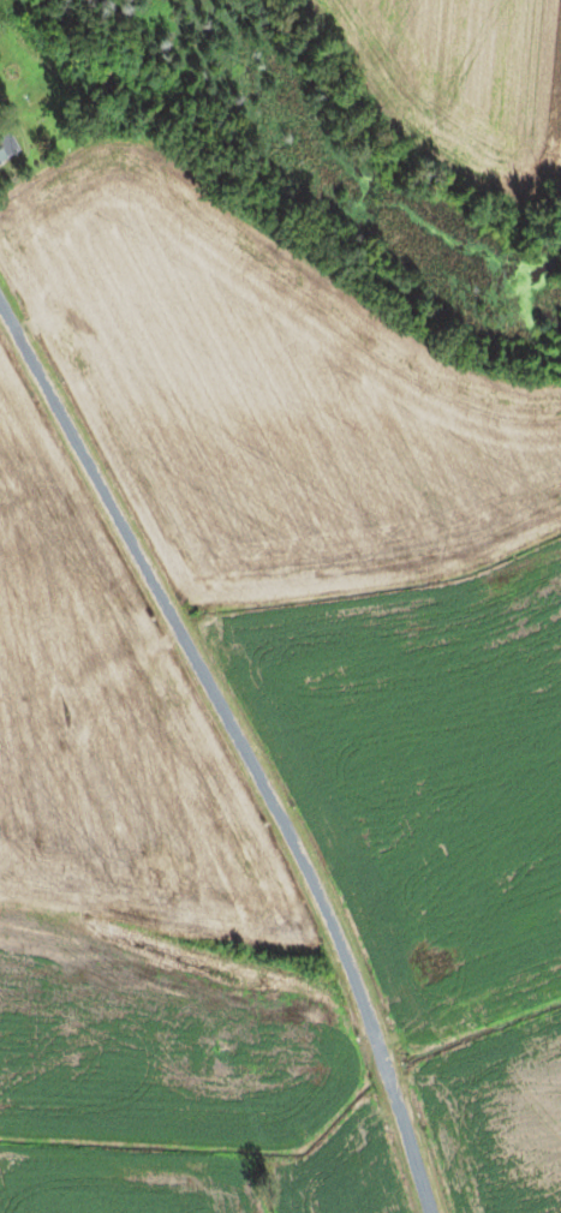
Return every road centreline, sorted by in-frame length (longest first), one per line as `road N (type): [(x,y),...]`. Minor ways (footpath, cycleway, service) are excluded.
road 1 (residential): [(429,1212),(347,957),(316,890),(0,309)]

